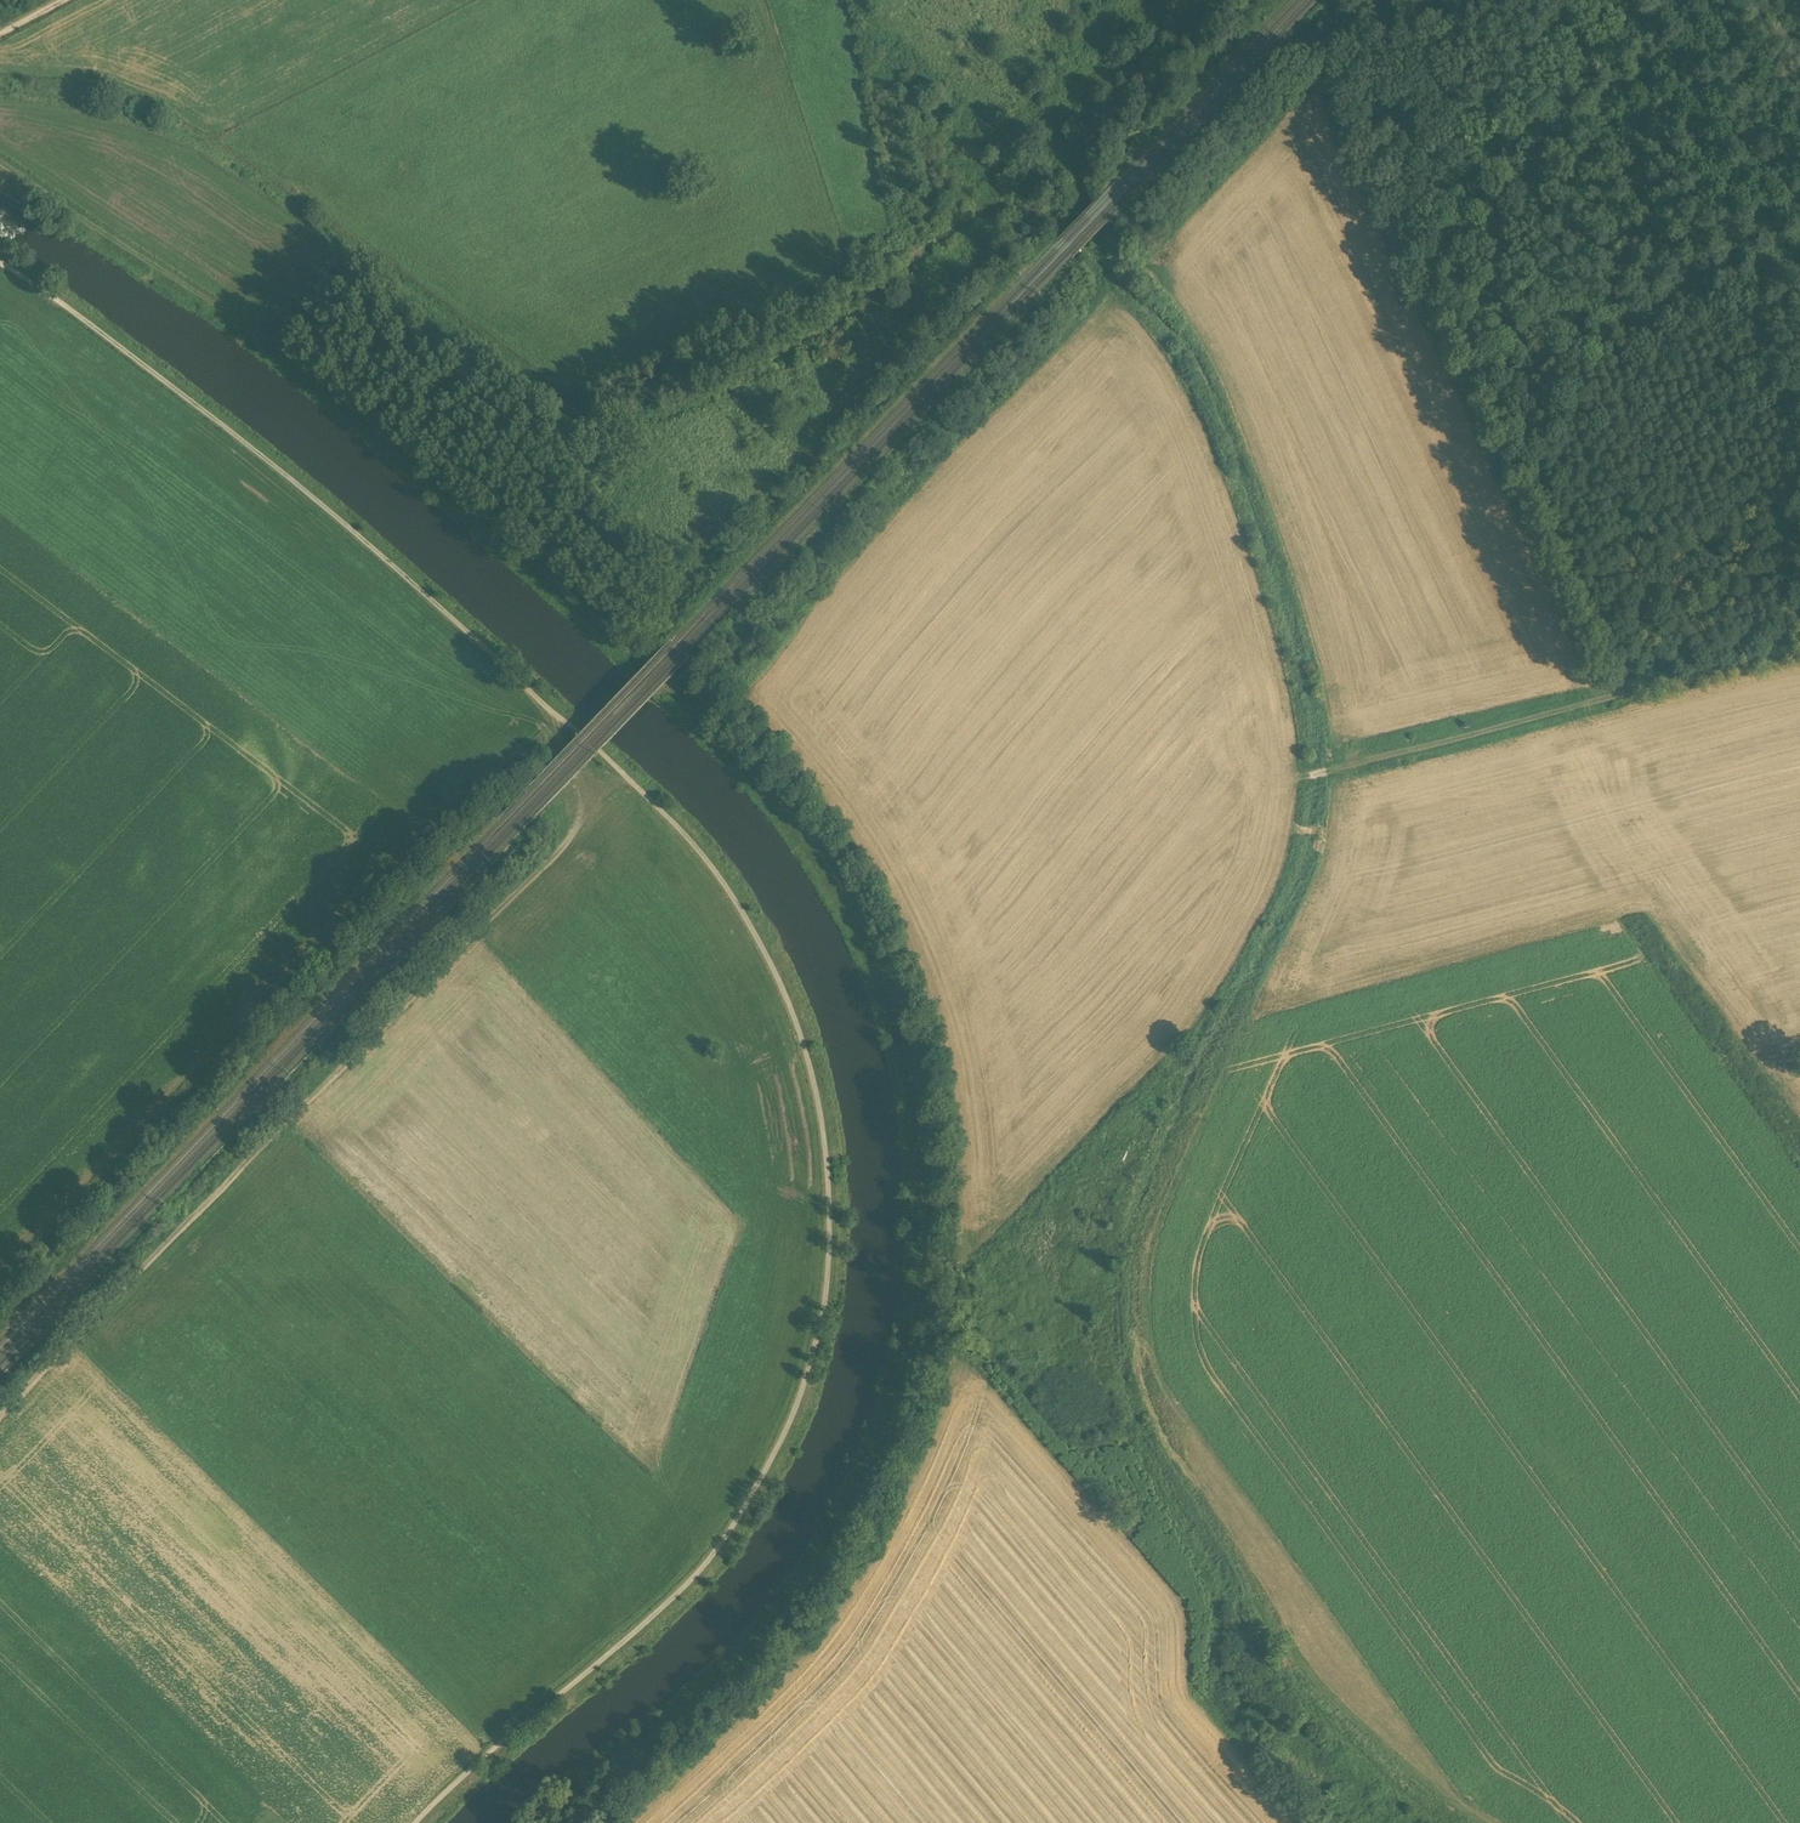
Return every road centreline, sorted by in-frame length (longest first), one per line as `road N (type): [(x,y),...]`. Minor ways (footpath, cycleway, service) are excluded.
road 1 (track): [(0,266),(50,295),(342,521),(675,825),(762,948),(814,1078),(828,1170),(824,1310),(790,1422),(766,1469),(680,1590),(413,1822)]
road 2 (track): [(567,724),(610,795),(609,814),(0,1429)]
road 3 (track): [(1799,659),(1311,785)]

